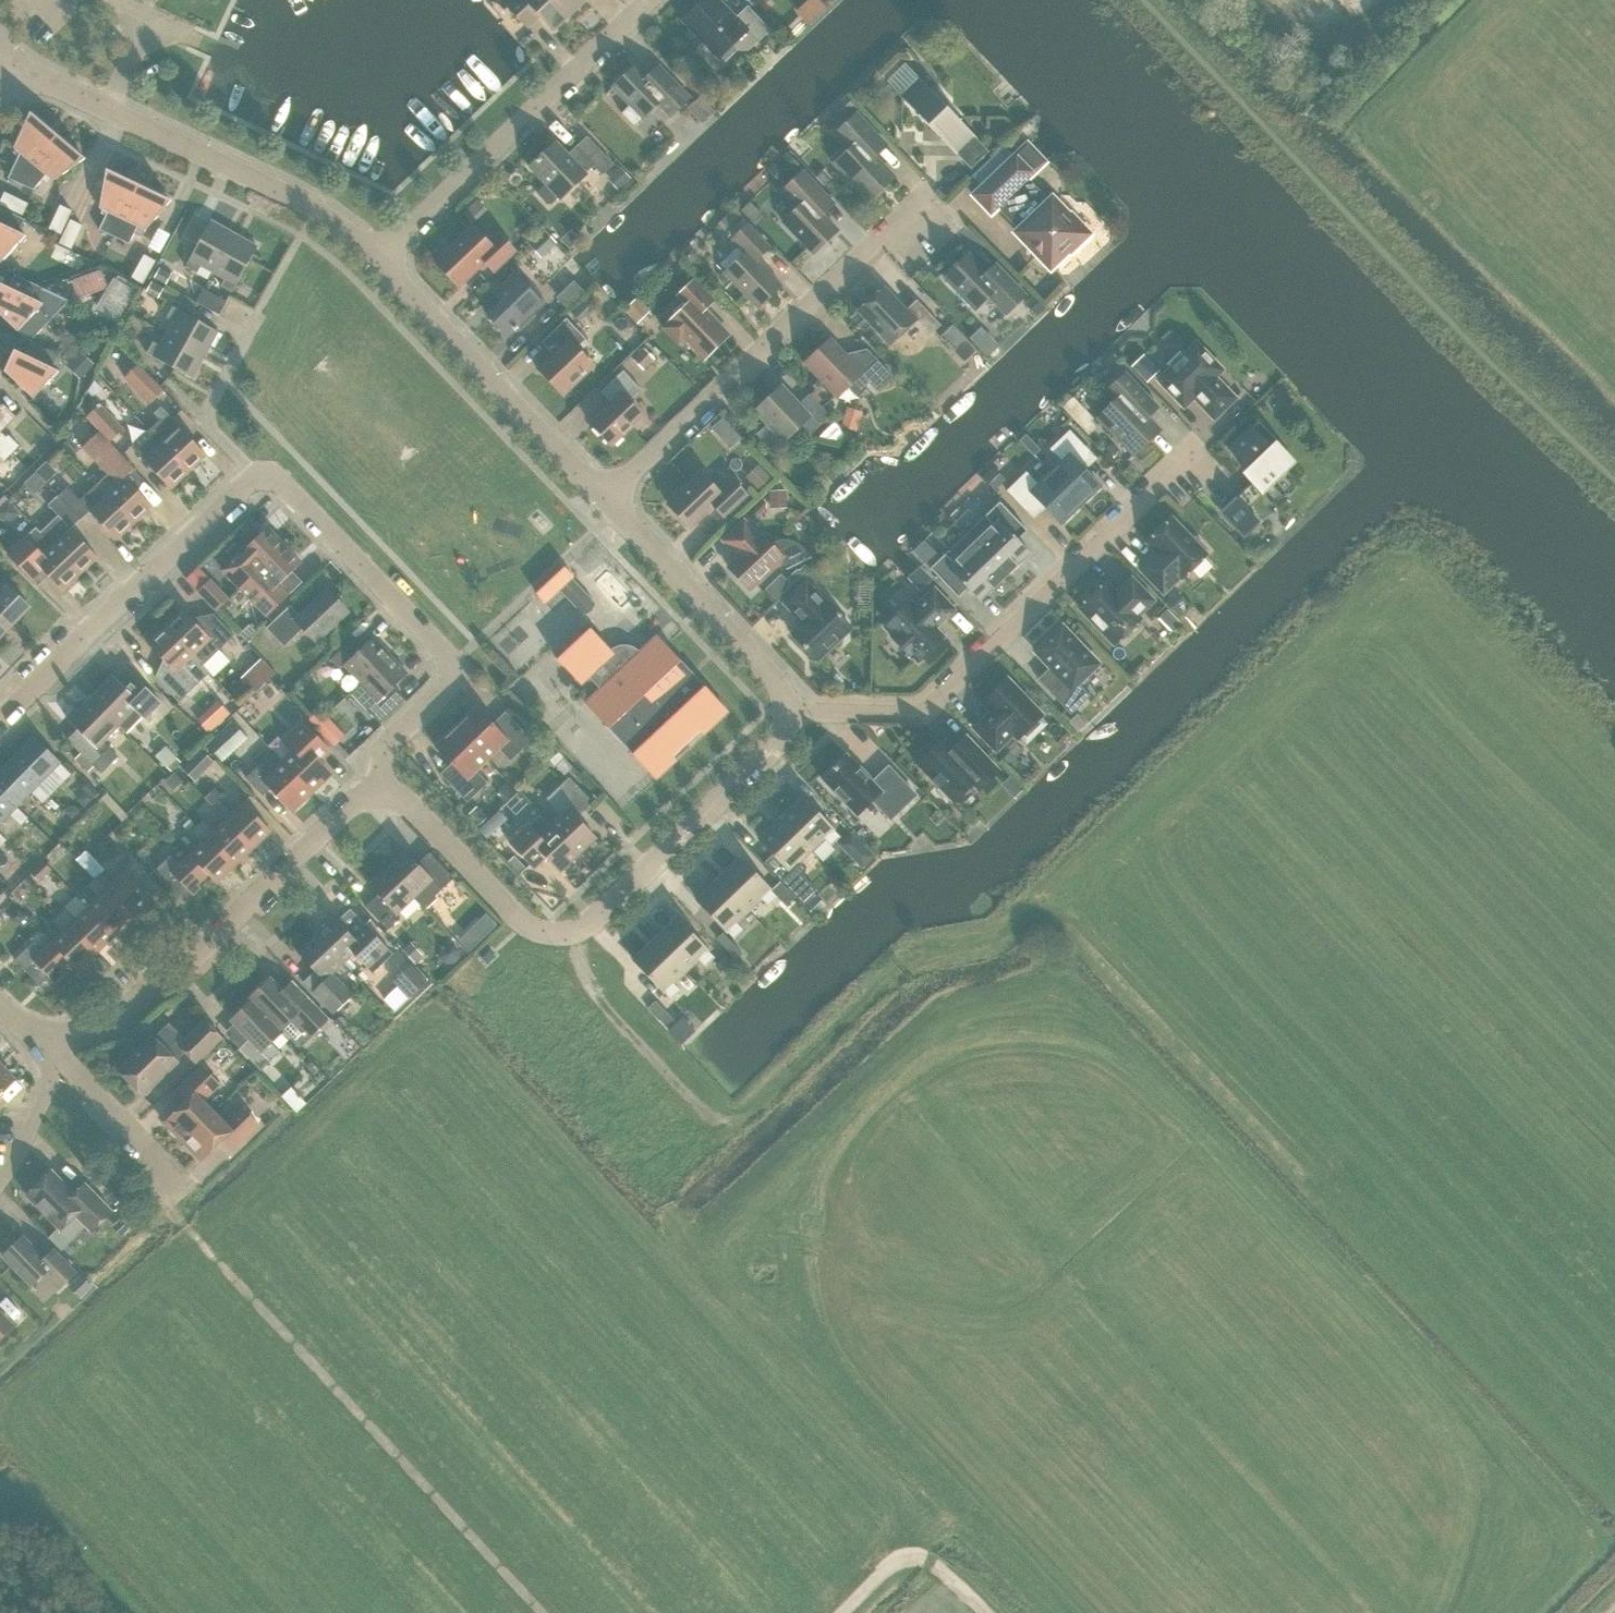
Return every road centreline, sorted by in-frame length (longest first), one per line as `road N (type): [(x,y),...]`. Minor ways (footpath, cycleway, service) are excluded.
road 1 (track): [(578,936),(594,992),(681,1093),(723,1122),(750,1116),(913,965),(1055,919),(1304,1177)]
road 2 (residential): [(0,726),(240,490),(261,483),(283,488),(455,661)]
road 3 (residential): [(380,782),(524,927),(553,942),(578,936),(775,751),(790,713)]
road 4 (track): [(540,1612),(166,1209)]
road 5 (residential): [(1200,458),(943,689),(905,713),(790,713)]
road 6 (residential): [(46,1051),(129,1011),(380,782)]
road 7 (residential): [(605,495),(923,205)]
road 8 (residential): [(384,255),(342,226),(12,63)]
road 9 (residential): [(384,255),(651,0)]
road 10 (residential): [(605,495),(384,255)]
road 11 (residential): [(790,713),(773,682),(605,495)]
road 12 (residential): [(166,1209),(152,1157),(46,1051)]
road 13 (track): [(988,1612),(930,1560),(896,1558),(842,1612)]
road 14 (residential): [(380,782),(387,753),(445,695),(455,661)]
road 15 (residential): [(0,1182),(44,1104),(46,1051)]

